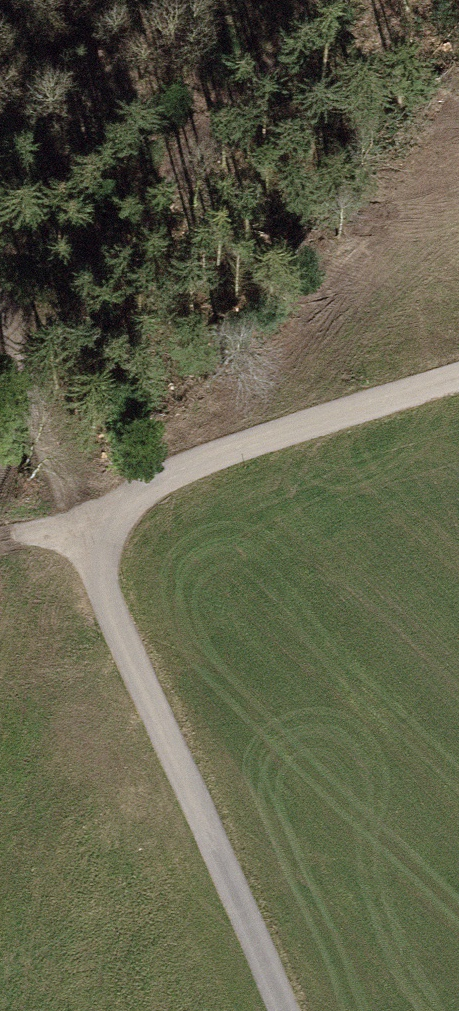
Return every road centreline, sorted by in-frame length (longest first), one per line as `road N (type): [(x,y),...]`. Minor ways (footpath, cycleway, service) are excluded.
road 1 (track): [(282,1010),(100,581),(115,533),(154,492),(202,465),(458,375)]
road 2 (track): [(0,314),(100,581)]

